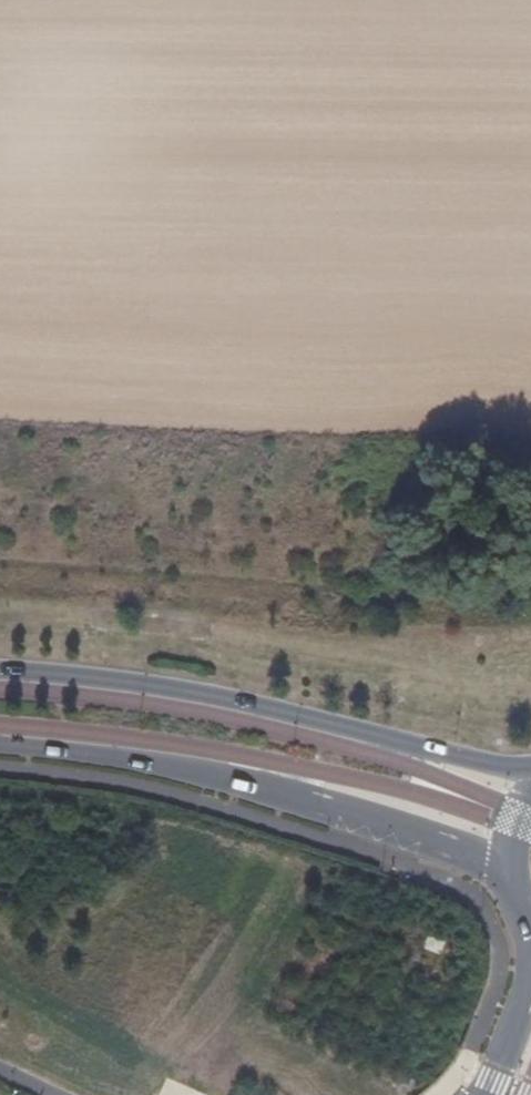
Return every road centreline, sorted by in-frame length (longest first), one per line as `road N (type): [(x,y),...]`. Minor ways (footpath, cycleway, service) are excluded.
road 1 (secondary): [(530,778),(115,681),(0,672)]
road 2 (secondary): [(0,744),(177,765),(293,793),(507,866)]

